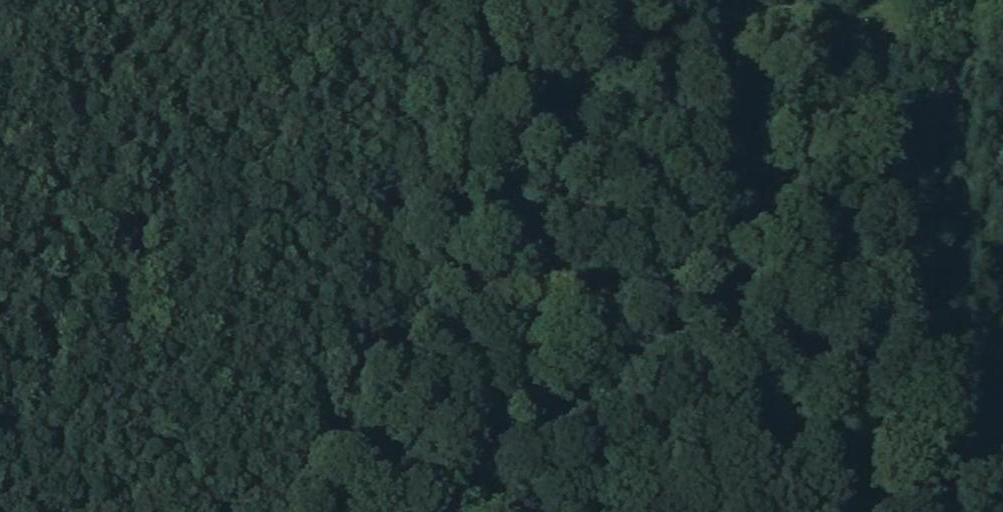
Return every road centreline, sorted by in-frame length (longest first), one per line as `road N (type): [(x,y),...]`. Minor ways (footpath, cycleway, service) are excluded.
road 1 (track): [(669,0),(1002,81)]

